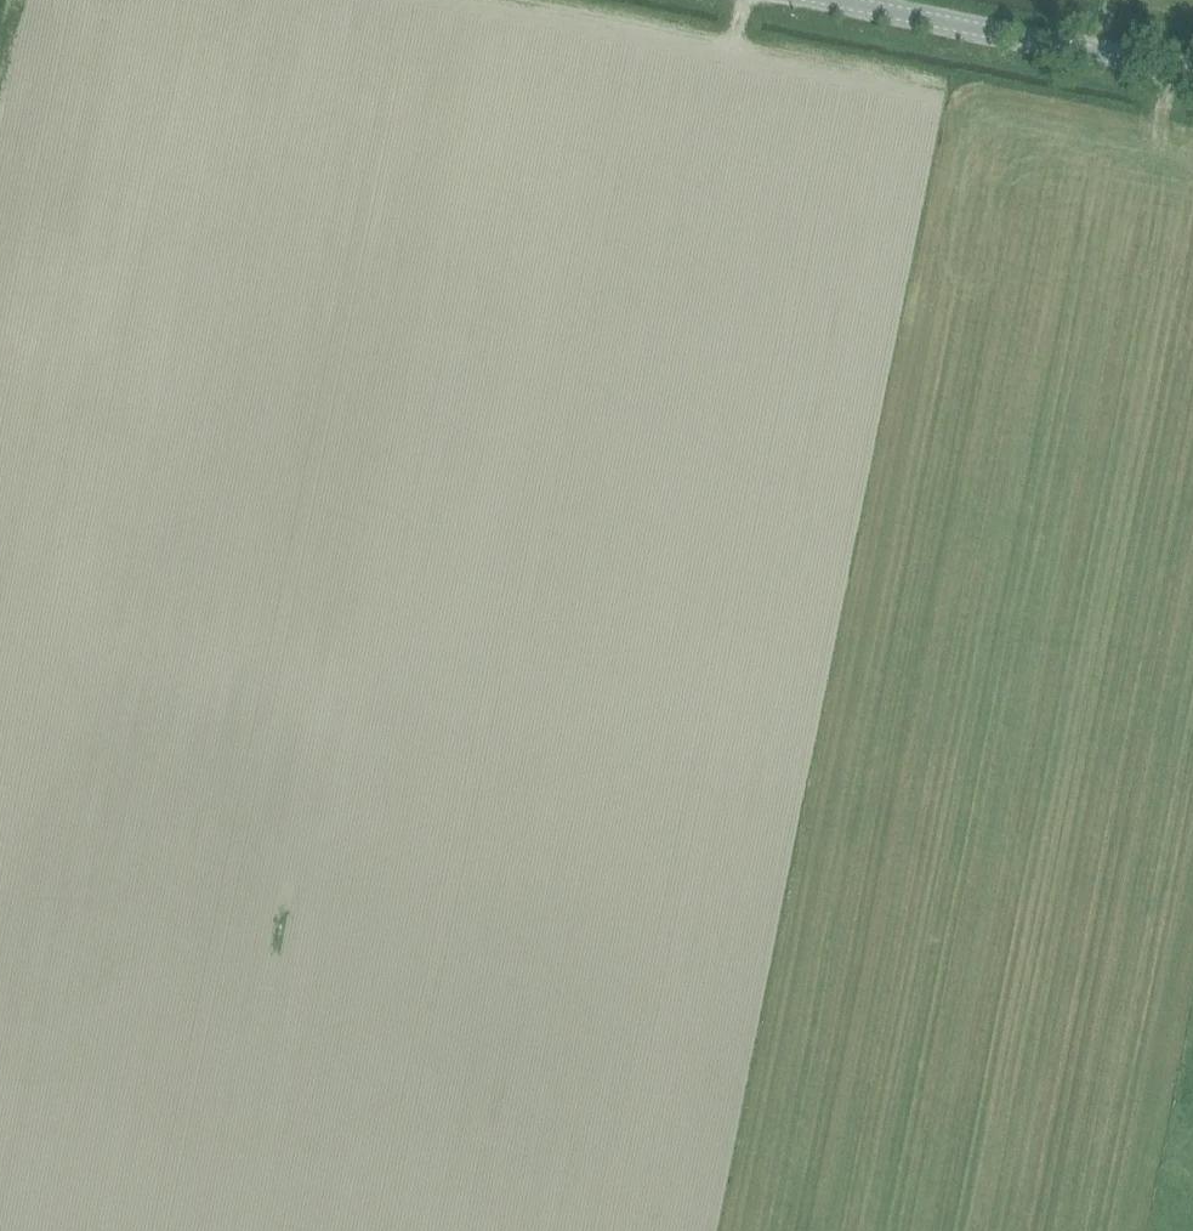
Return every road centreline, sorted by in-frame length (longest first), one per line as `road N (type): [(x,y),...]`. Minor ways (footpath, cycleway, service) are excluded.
road 1 (tertiary): [(1192,75),(824,0)]

